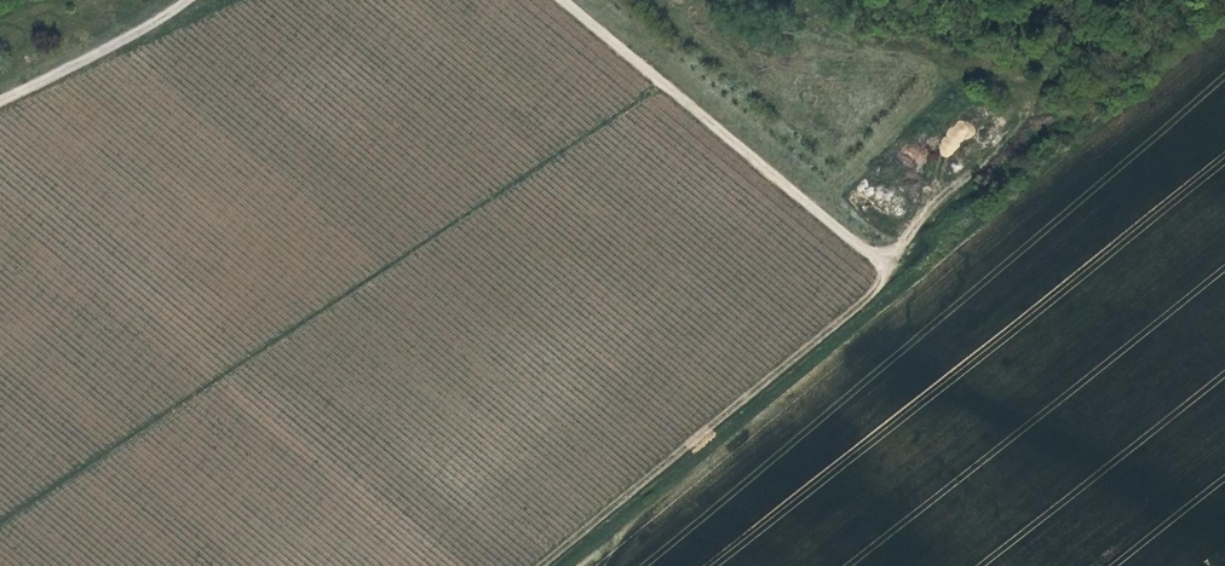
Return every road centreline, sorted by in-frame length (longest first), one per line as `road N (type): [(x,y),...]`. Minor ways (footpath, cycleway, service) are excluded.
road 1 (track): [(558,0),(883,268),(877,290),(539,565)]
road 2 (track): [(0,526),(670,82)]
road 3 (track): [(883,268),(917,222),(1016,128),(1045,77),(1079,45)]
road 4 (track): [(188,0),(0,100)]

